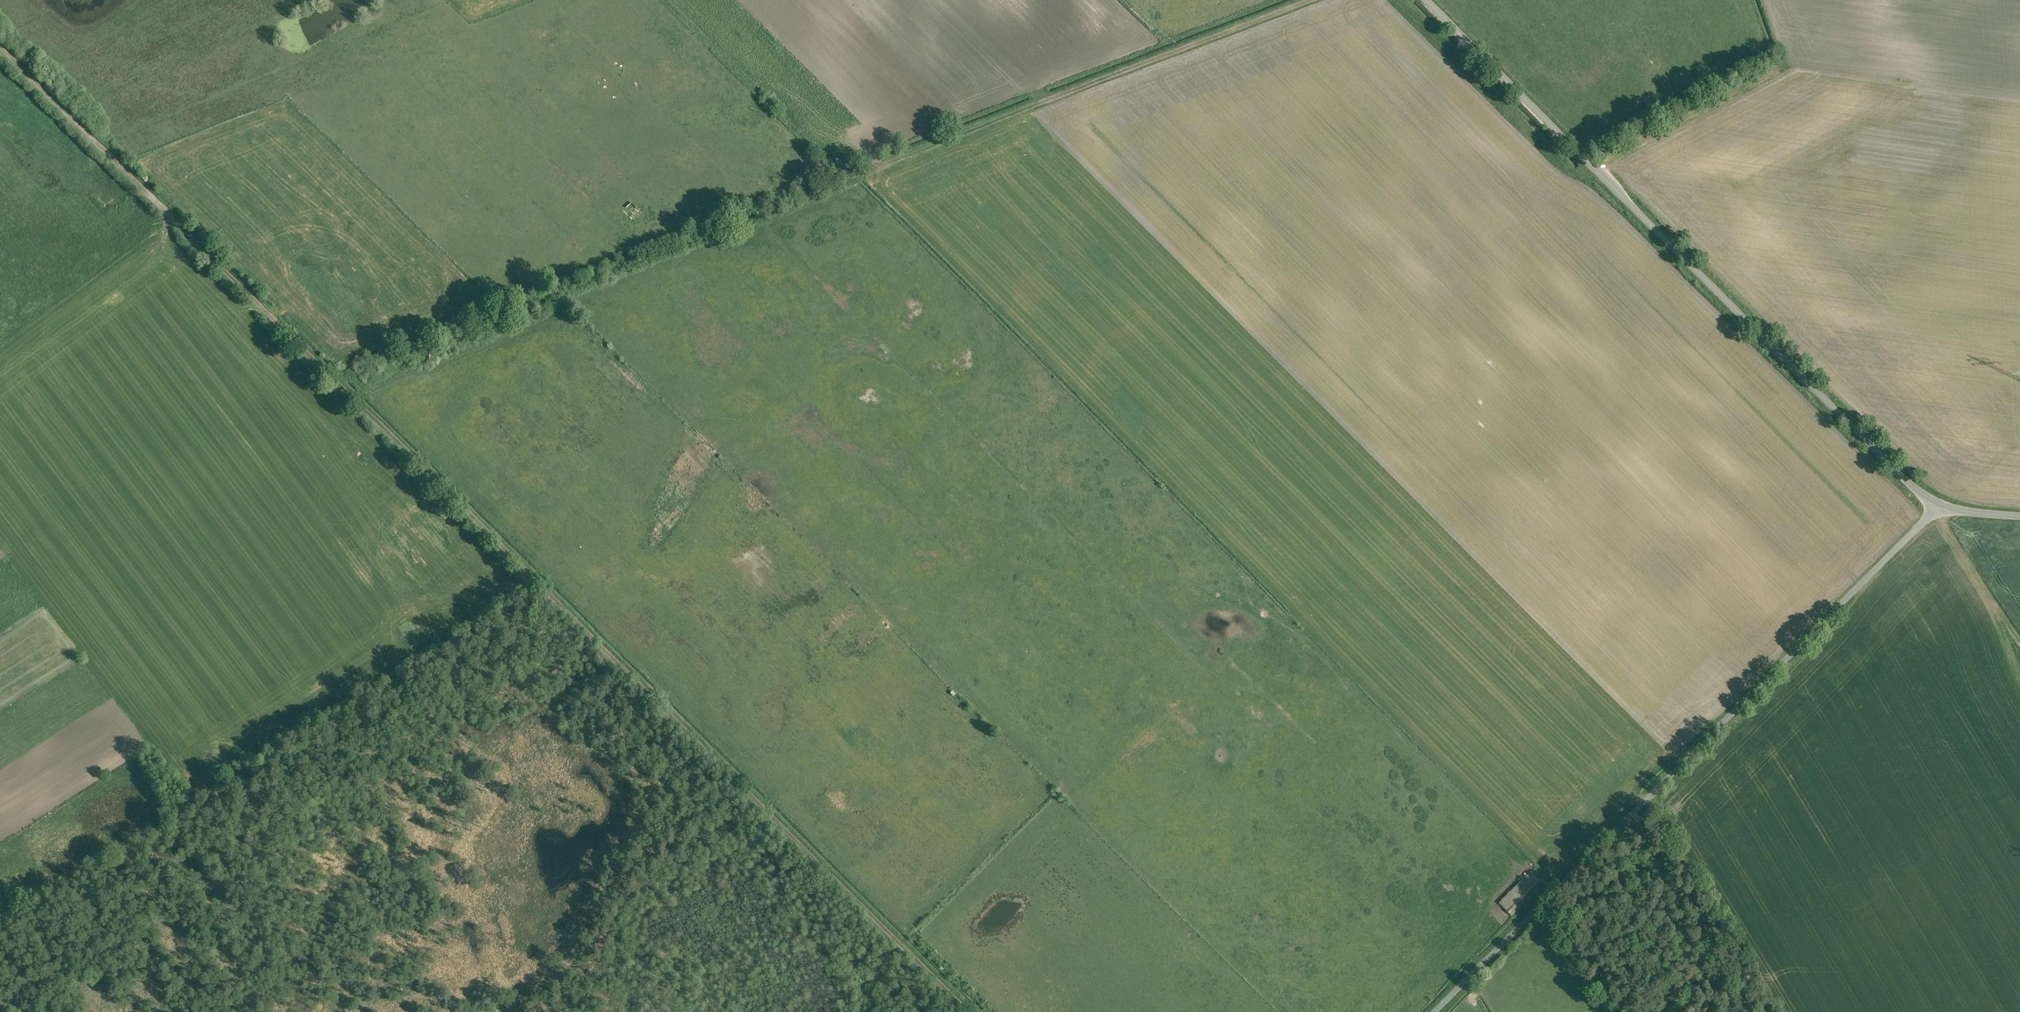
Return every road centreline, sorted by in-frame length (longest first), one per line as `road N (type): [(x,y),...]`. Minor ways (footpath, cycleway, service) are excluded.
road 1 (track): [(0,43),(379,431),(968,1011)]
road 2 (unclassified): [(1936,508),(1428,0)]
road 3 (unclassified): [(1936,508),(1436,1011)]

